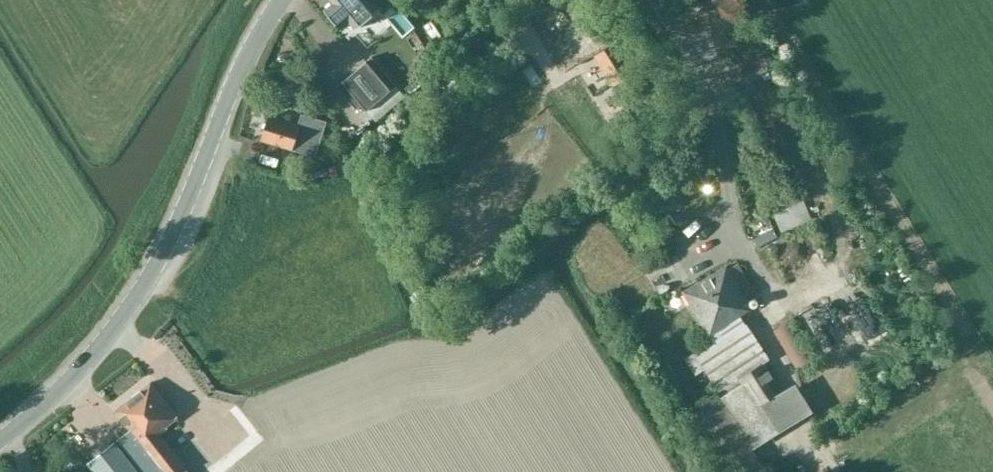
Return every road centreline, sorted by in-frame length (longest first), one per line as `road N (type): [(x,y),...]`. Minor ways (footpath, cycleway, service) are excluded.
road 1 (unclassified): [(0,440),(51,397),(140,290),(183,213),(242,64),(280,0)]

